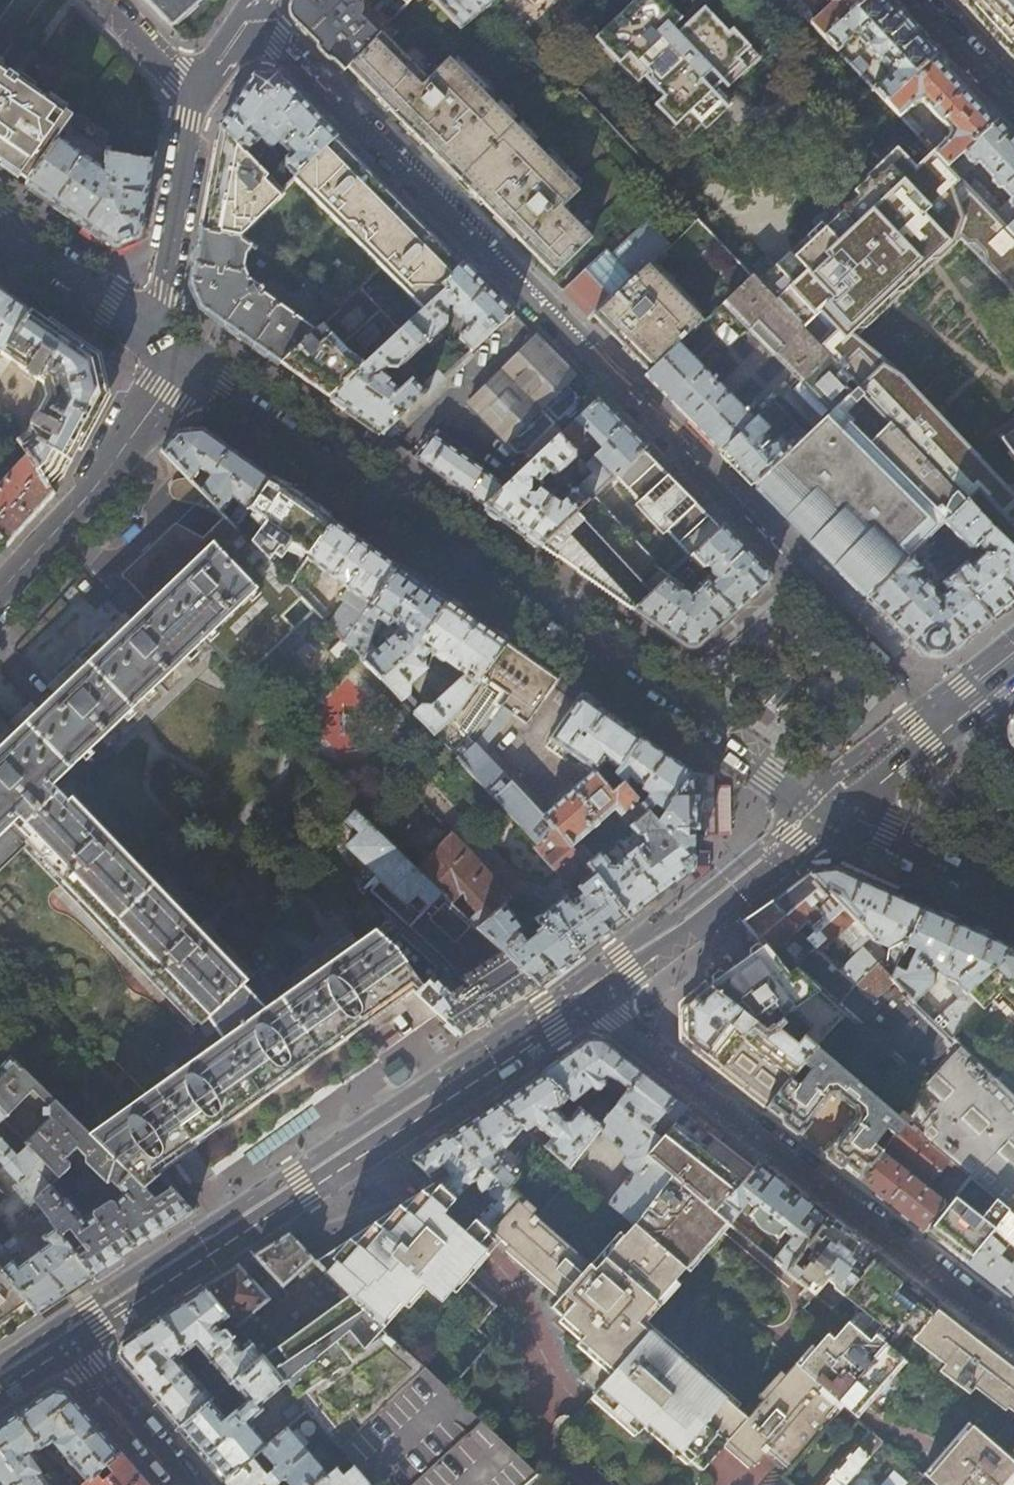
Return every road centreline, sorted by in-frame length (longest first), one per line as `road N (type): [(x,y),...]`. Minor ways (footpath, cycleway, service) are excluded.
road 1 (secondary): [(843,815),(161,340)]
road 2 (residential): [(250,13),(789,559)]
road 3 (secondary): [(68,1345),(590,1004)]
road 4 (residential): [(1013,1332),(590,1004)]
road 5 (secondary): [(590,1004),(843,815)]
road 6 (residential): [(161,340),(157,400),(85,498),(0,588)]
road 7 (residential): [(198,92),(161,340)]
road 8 (residential): [(789,559),(951,733)]
road 9 (secondary): [(161,340),(0,227)]
road 10 (secondary): [(1013,893),(843,815)]
road 11 (residential): [(68,1345),(190,1484)]
road 12 (residential): [(1013,103),(919,0)]
road 13 (secondary): [(843,815),(951,733)]
road 14 (residential): [(102,0),(198,92)]

